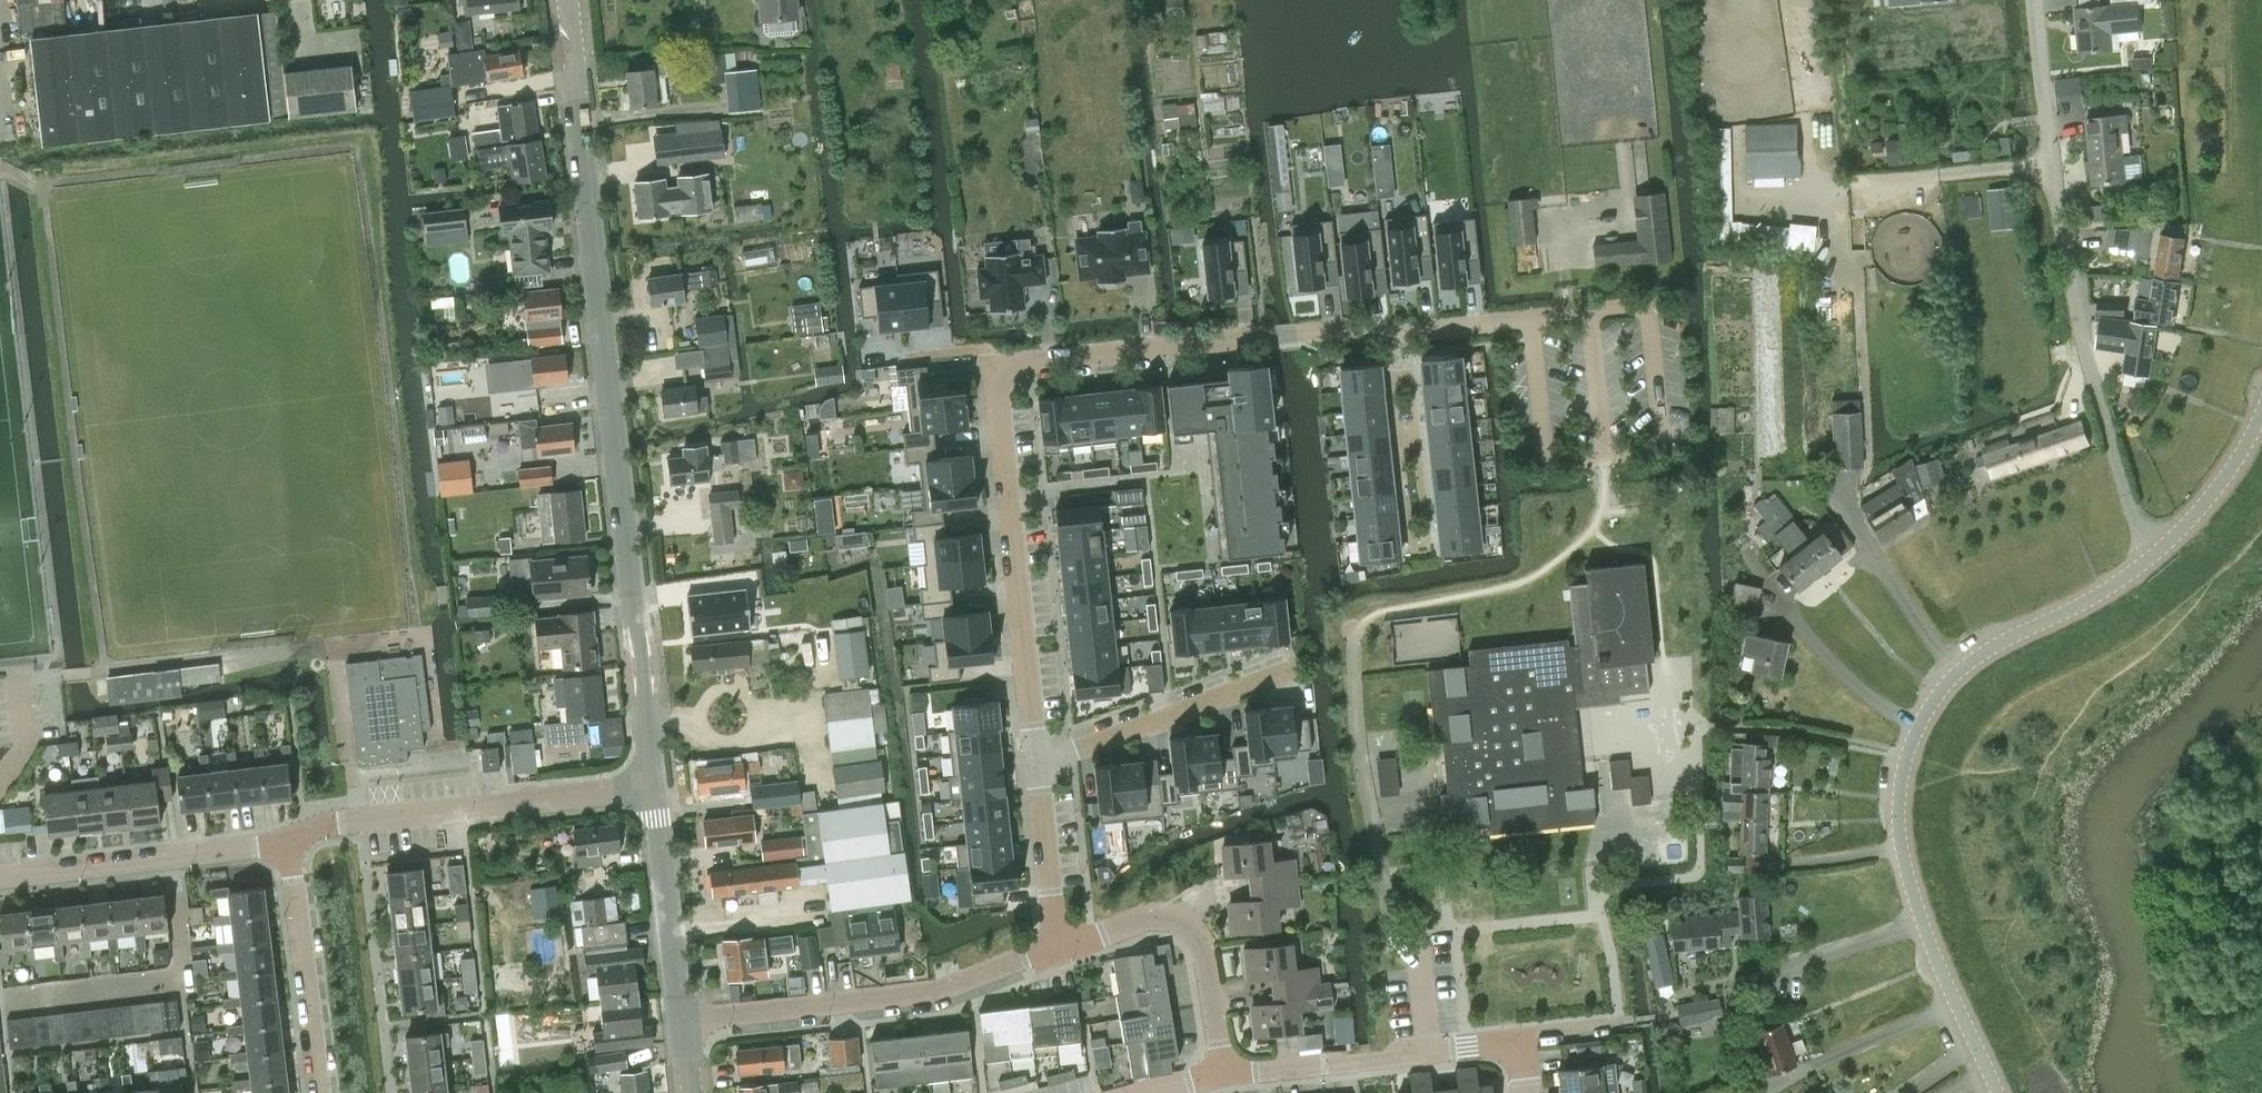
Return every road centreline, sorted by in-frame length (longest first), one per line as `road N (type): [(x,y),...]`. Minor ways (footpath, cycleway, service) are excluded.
road 1 (residential): [(653,784),(567,0)]
road 2 (tertiary): [(1998,1092),(1941,972),(1908,876),(1899,812),(1905,756),(1928,708),(1960,670),(2155,554)]
road 3 (residential): [(993,363),(1651,303)]
road 4 (unclassified): [(2114,452),(2058,223),(2032,0)]
road 5 (residential): [(1037,757),(993,363)]
road 6 (residential): [(1058,948),(941,992),(682,1021)]
road 7 (residential): [(288,840),(358,820),(653,784)]
road 8 (residential): [(1225,1078),(1197,931),(1161,911),(1058,948)]
road 9 (residential): [(0,881),(288,840)]
road 10 (residential): [(1294,668),(1037,757)]
road 11 (residential): [(318,1092),(288,840)]
road 12 (residential): [(682,1021),(653,784)]
road 13 (residential): [(1225,1078),(1445,1051)]
road 14 (residential): [(1058,948),(1037,757)]
road 15 (tertiary): [(2155,554),(2229,469),(2261,409)]
road 16 (residential): [(1445,1051),(1440,1021),(1392,933)]

